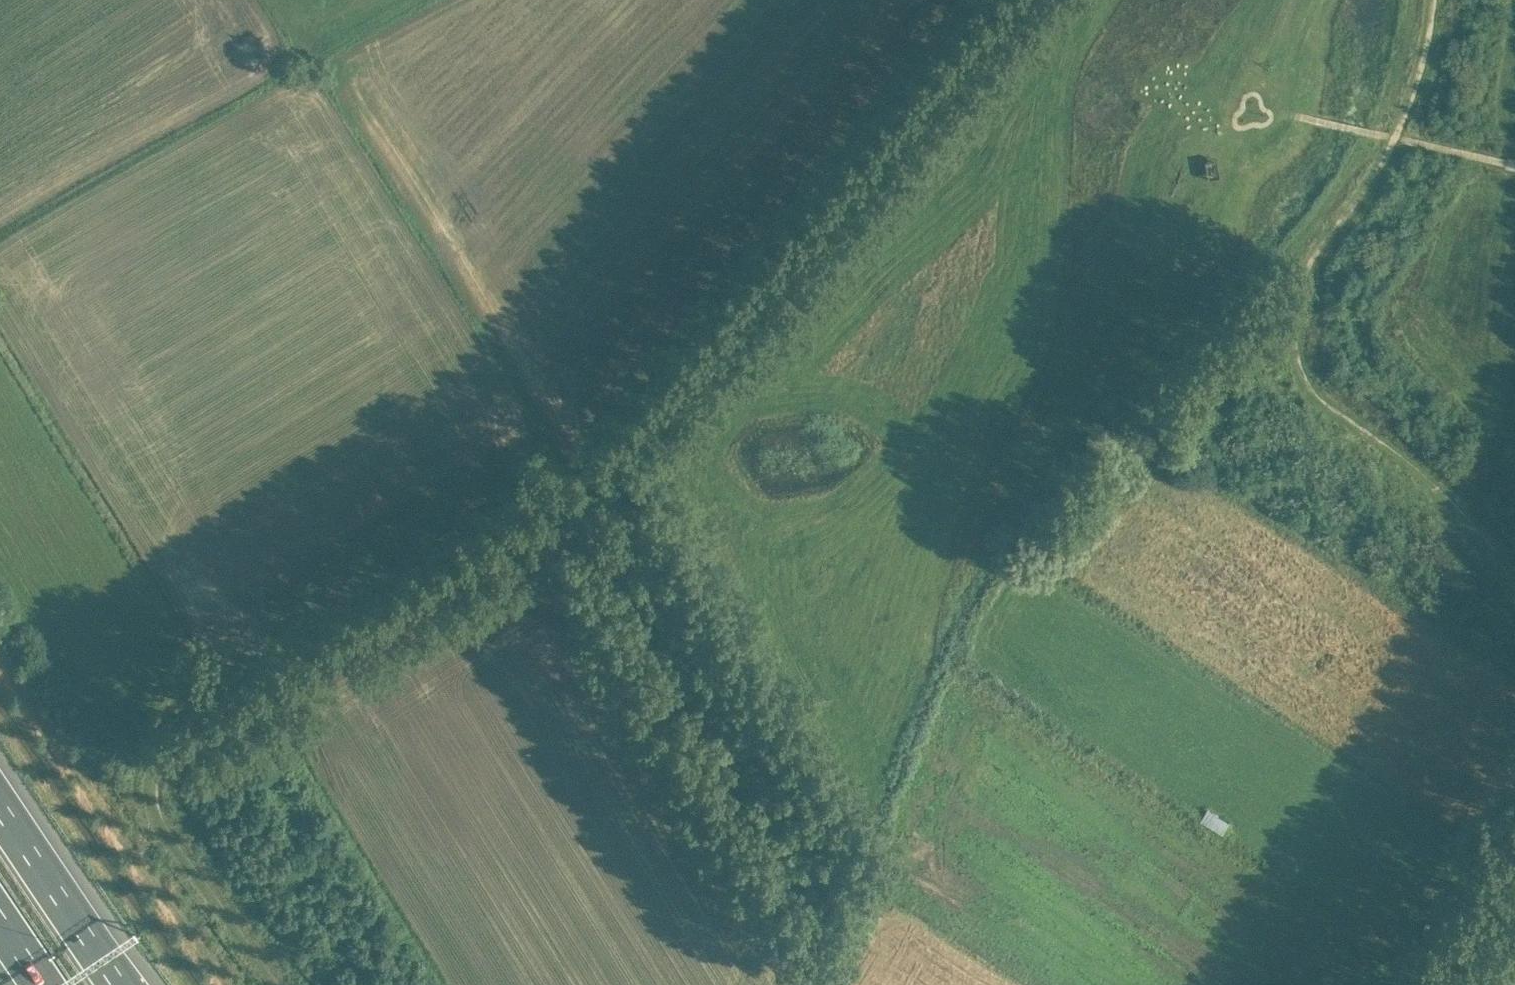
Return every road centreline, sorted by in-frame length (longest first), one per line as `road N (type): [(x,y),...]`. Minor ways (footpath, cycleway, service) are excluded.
road 1 (track): [(275,984),(153,814),(142,781),(158,754),(612,439),(1002,0)]
road 2 (motorway): [(121,984),(0,805)]
road 3 (track): [(1419,984),(1514,829)]

